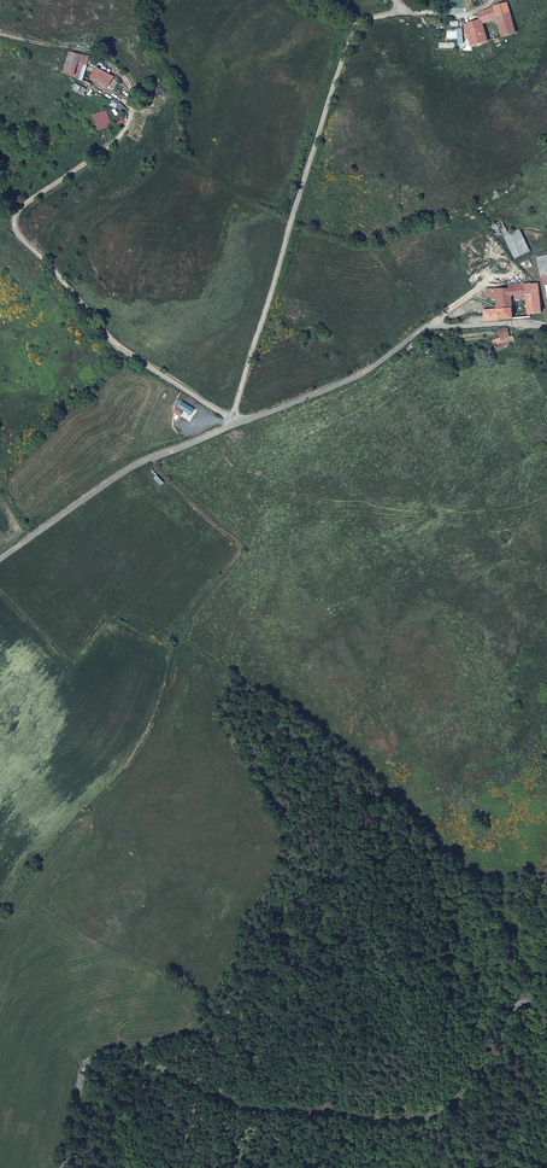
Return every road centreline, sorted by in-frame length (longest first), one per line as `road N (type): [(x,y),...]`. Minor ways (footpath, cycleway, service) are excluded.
road 1 (unclassified): [(546,1028),(527,1002),(516,1003),(468,1092),(435,1115),(411,1117),(249,1107),(141,1058),(105,1053),(82,1071),(64,1167)]
road 2 (track): [(234,425),(107,335),(20,236),(17,212),(117,140),(134,102),(124,77),(93,54),(0,34)]
road 3 (unclassified): [(234,425),(355,25),(399,13),(475,12)]
road 4 (unclassified): [(234,425),(346,382),(431,327),(546,326)]
road 5 (unclassified): [(0,559),(129,470),(234,425)]

